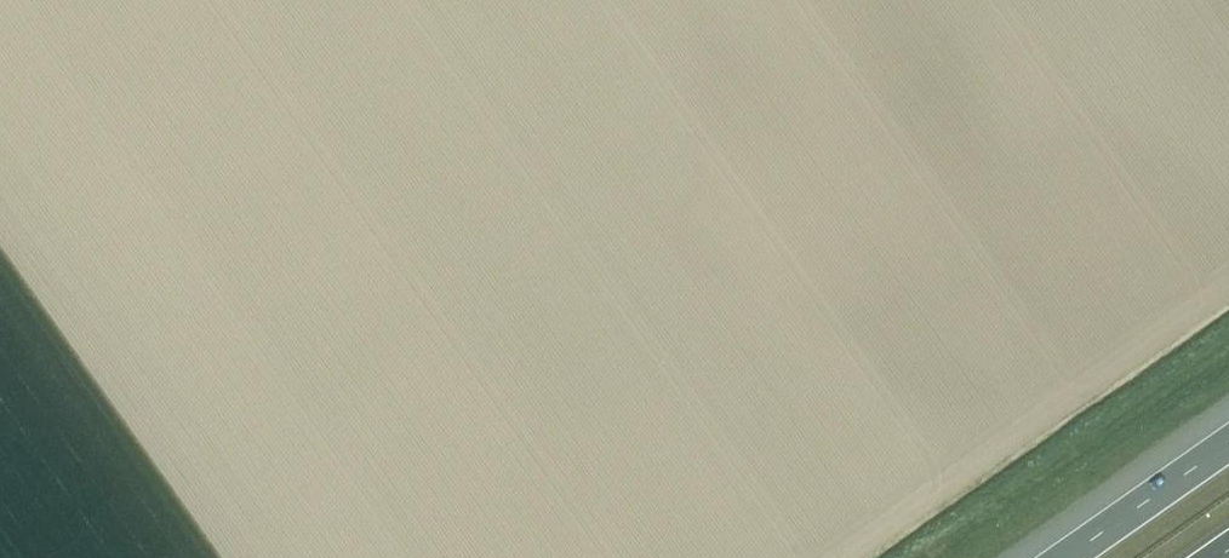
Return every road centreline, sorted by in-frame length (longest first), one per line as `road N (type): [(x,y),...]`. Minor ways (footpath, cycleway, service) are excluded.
road 1 (motorway): [(1228,446),(1069,557)]

